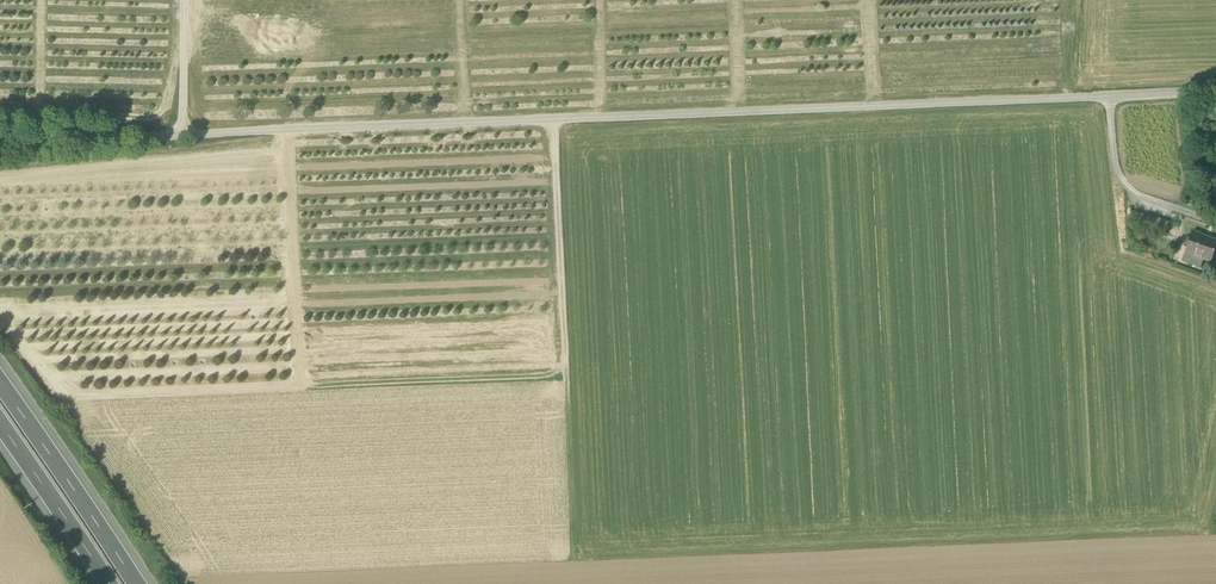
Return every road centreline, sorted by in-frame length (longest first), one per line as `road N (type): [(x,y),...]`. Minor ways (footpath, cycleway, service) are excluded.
road 1 (unclassified): [(0,144),(1110,97)]
road 2 (track): [(556,118),(573,560)]
road 3 (motorway): [(135,583),(0,383)]
road 4 (motorway): [(0,420),(111,583)]
road 5 (residential): [(1215,222),(1120,188),(1110,97)]
road 6 (track): [(182,138),(184,0)]

